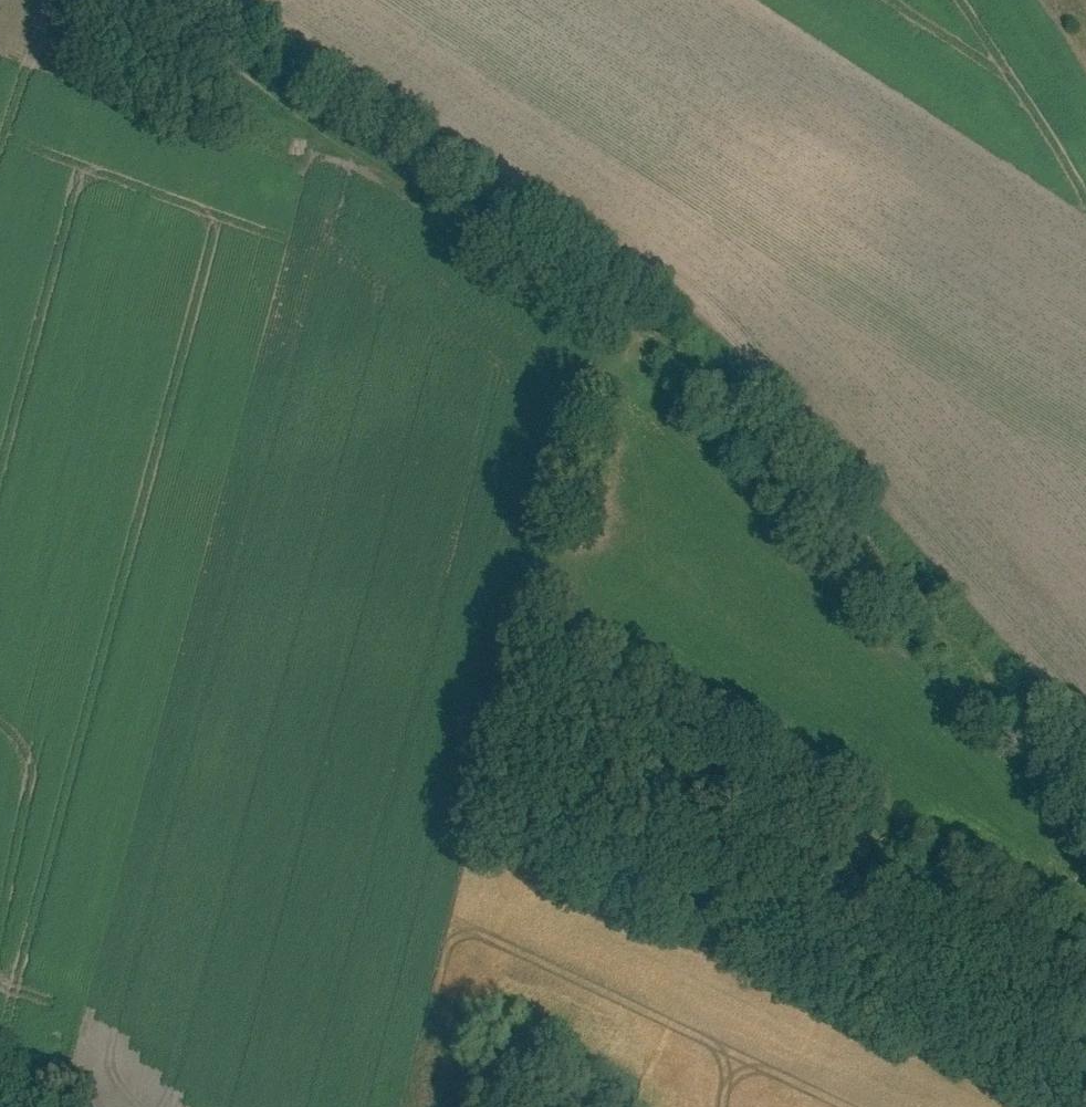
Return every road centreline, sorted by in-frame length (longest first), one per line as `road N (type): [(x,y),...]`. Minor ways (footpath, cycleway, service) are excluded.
road 1 (track): [(146,0),(681,350),(1085,788)]

